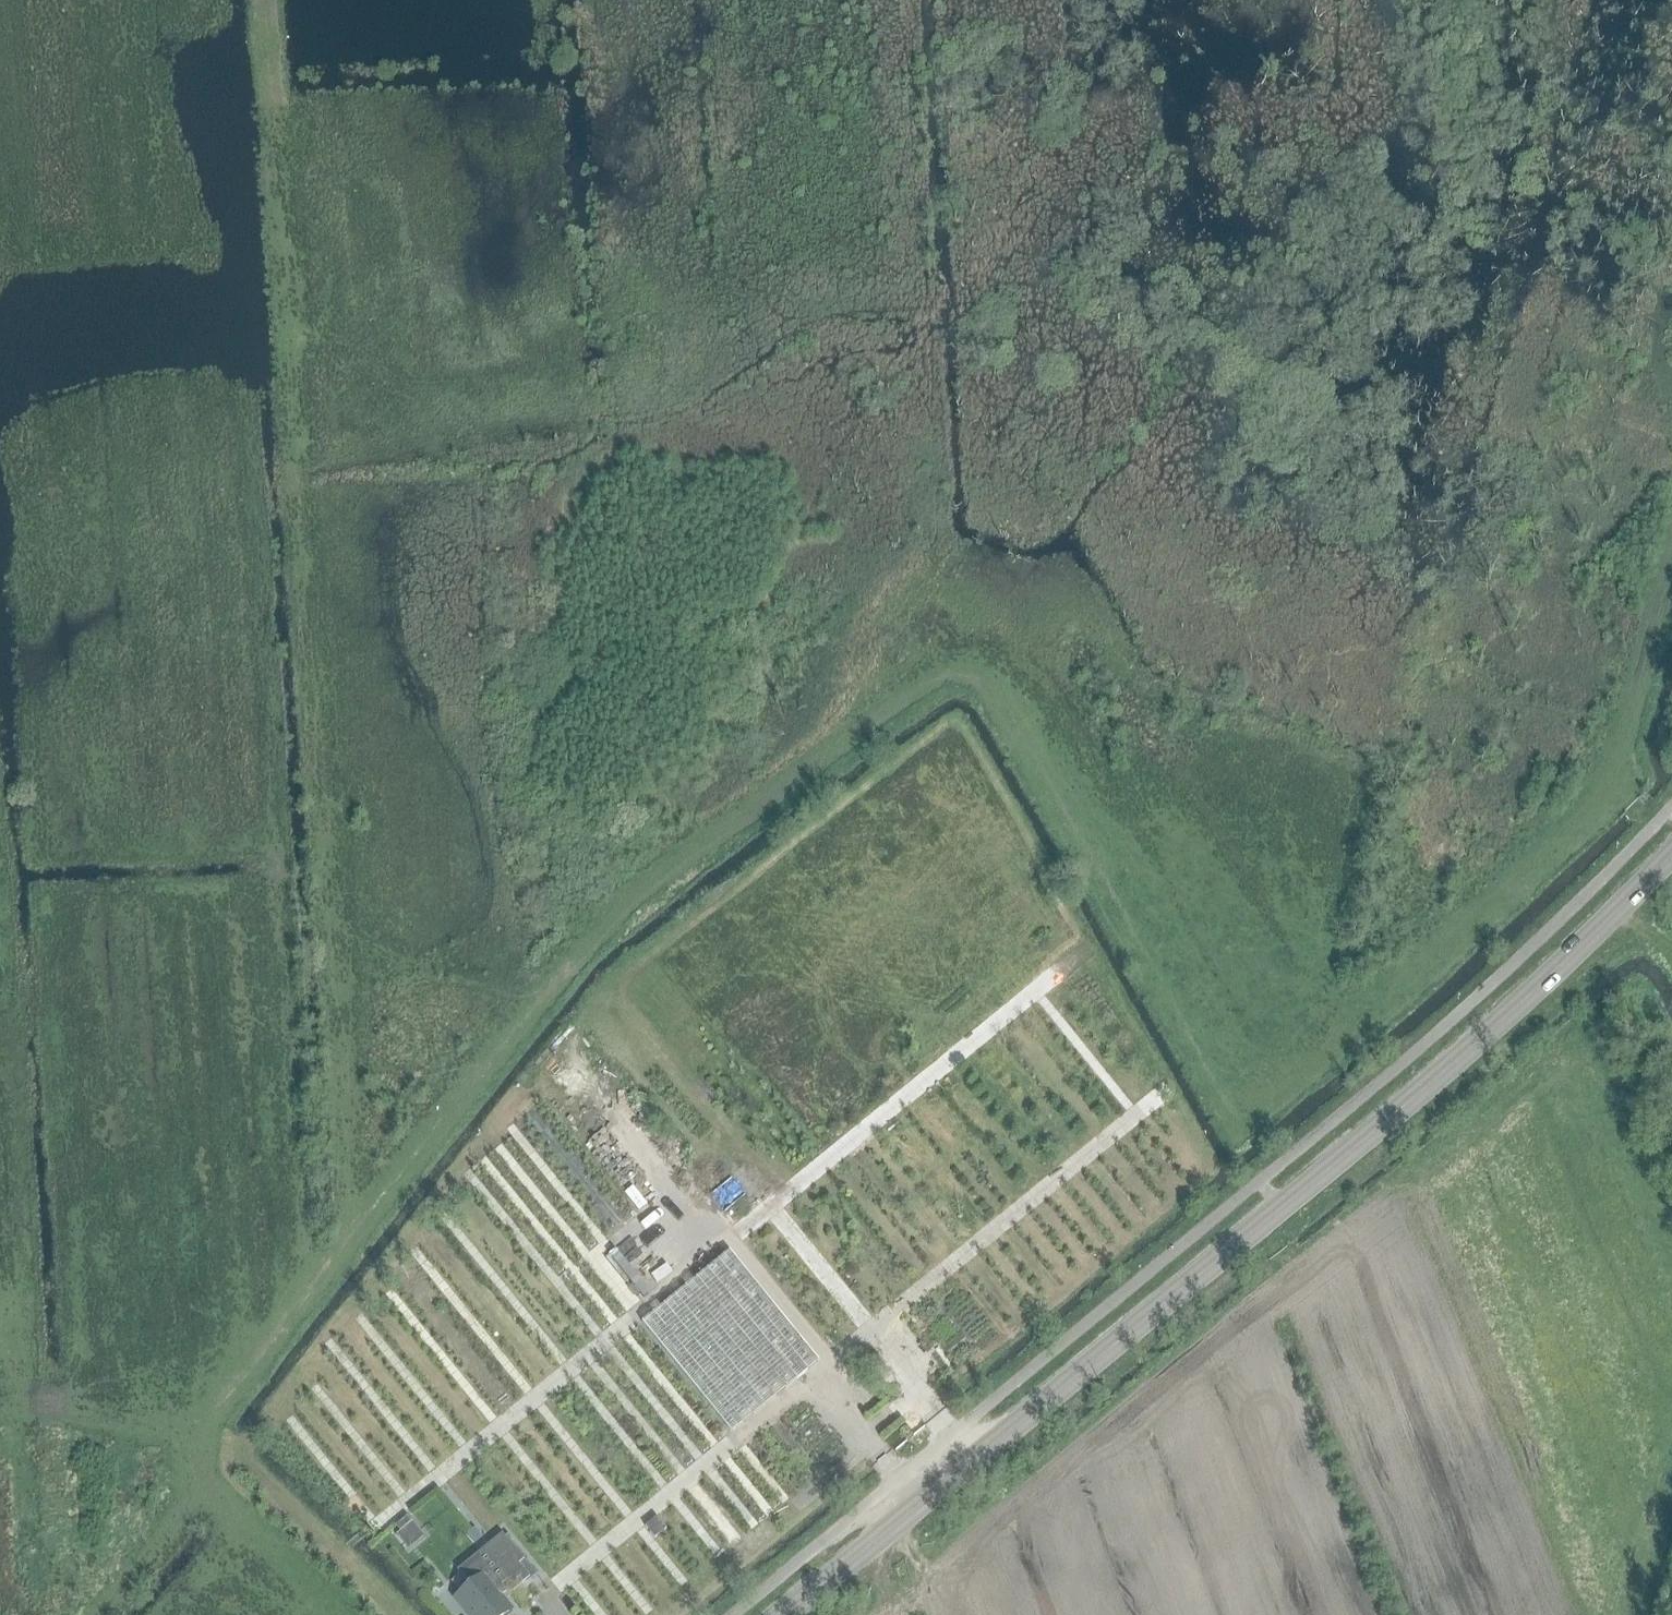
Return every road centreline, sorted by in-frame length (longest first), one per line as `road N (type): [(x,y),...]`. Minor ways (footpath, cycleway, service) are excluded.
road 1 (track): [(1671,540),(1622,752),(1598,799),(1436,955),(1272,1096),(1246,1107),(1224,1095),(980,681),(956,673),(928,683),(640,891),(611,922),(426,1134),(307,1288),(213,1415),(191,1490),(96,1614)]
road 2 (tertiary): [(784,1614),(1403,1106),(1583,946),(1671,854)]

